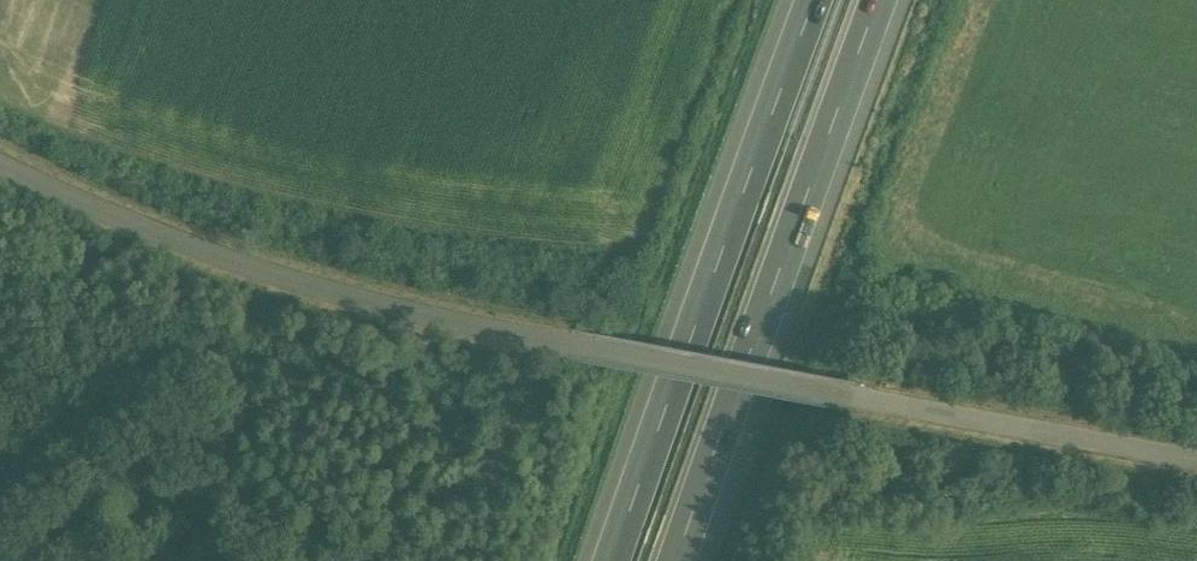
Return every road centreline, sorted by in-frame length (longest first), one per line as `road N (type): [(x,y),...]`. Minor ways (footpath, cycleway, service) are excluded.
road 1 (unclassified): [(0,158),(59,189),(306,279),(436,315),(1196,457)]
road 2 (motorway): [(677,560),(883,0)]
road 3 (motorway): [(819,0),(618,560)]

